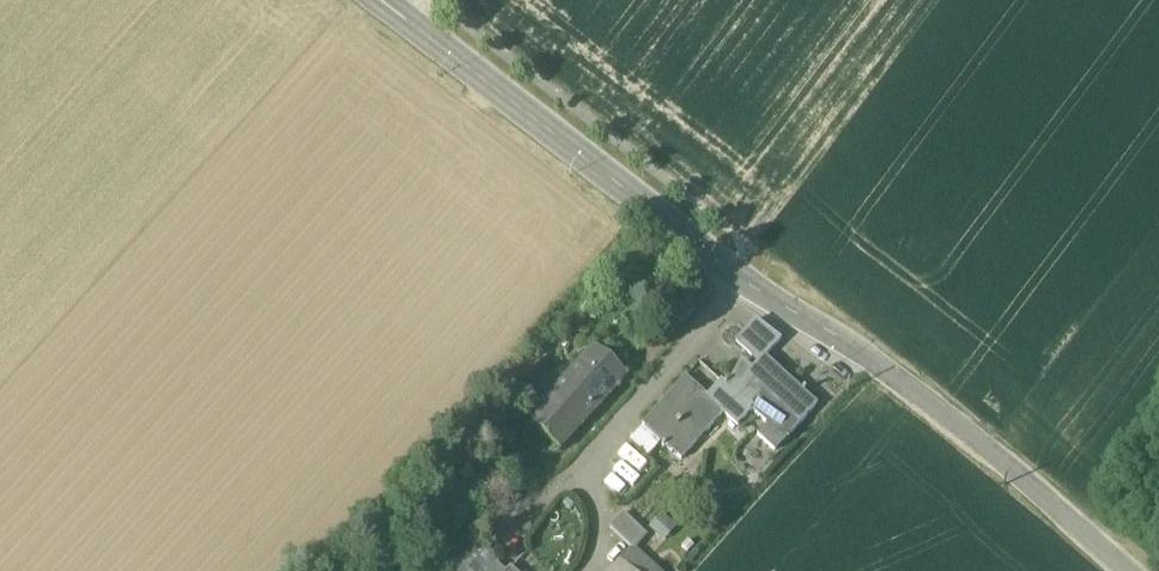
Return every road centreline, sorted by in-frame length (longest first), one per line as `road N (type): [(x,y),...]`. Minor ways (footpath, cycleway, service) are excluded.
road 1 (tertiary): [(1126,570),(905,383),(744,278),(412,23)]

